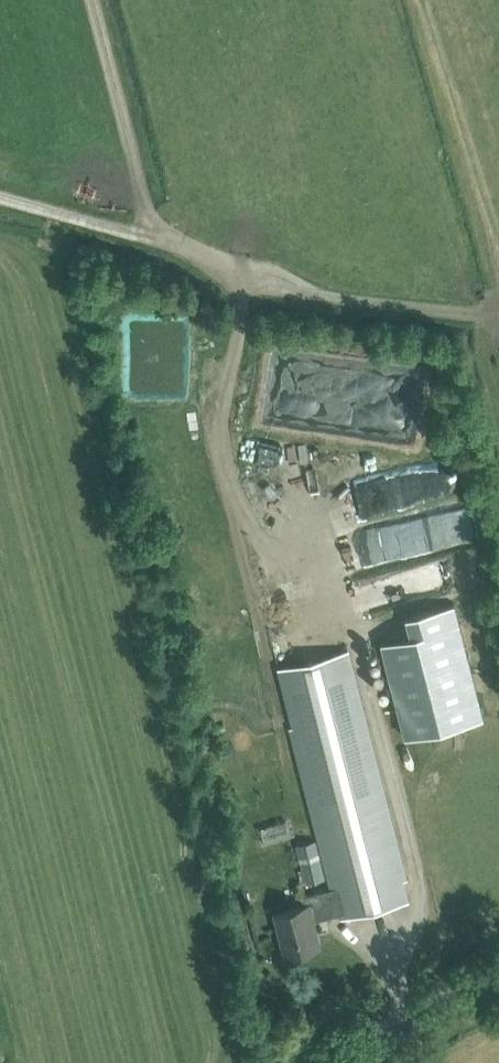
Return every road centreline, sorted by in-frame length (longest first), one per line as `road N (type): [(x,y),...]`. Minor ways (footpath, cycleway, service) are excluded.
road 1 (track): [(405,1031),(376,927),(423,912),(352,622),(238,506),(217,432),(240,282),(196,253),(0,198)]
road 2 (track): [(159,242),(92,0)]
road 3 (track): [(240,282),(474,315)]
road 4 (tertiary): [(352,1062),(498,975)]

